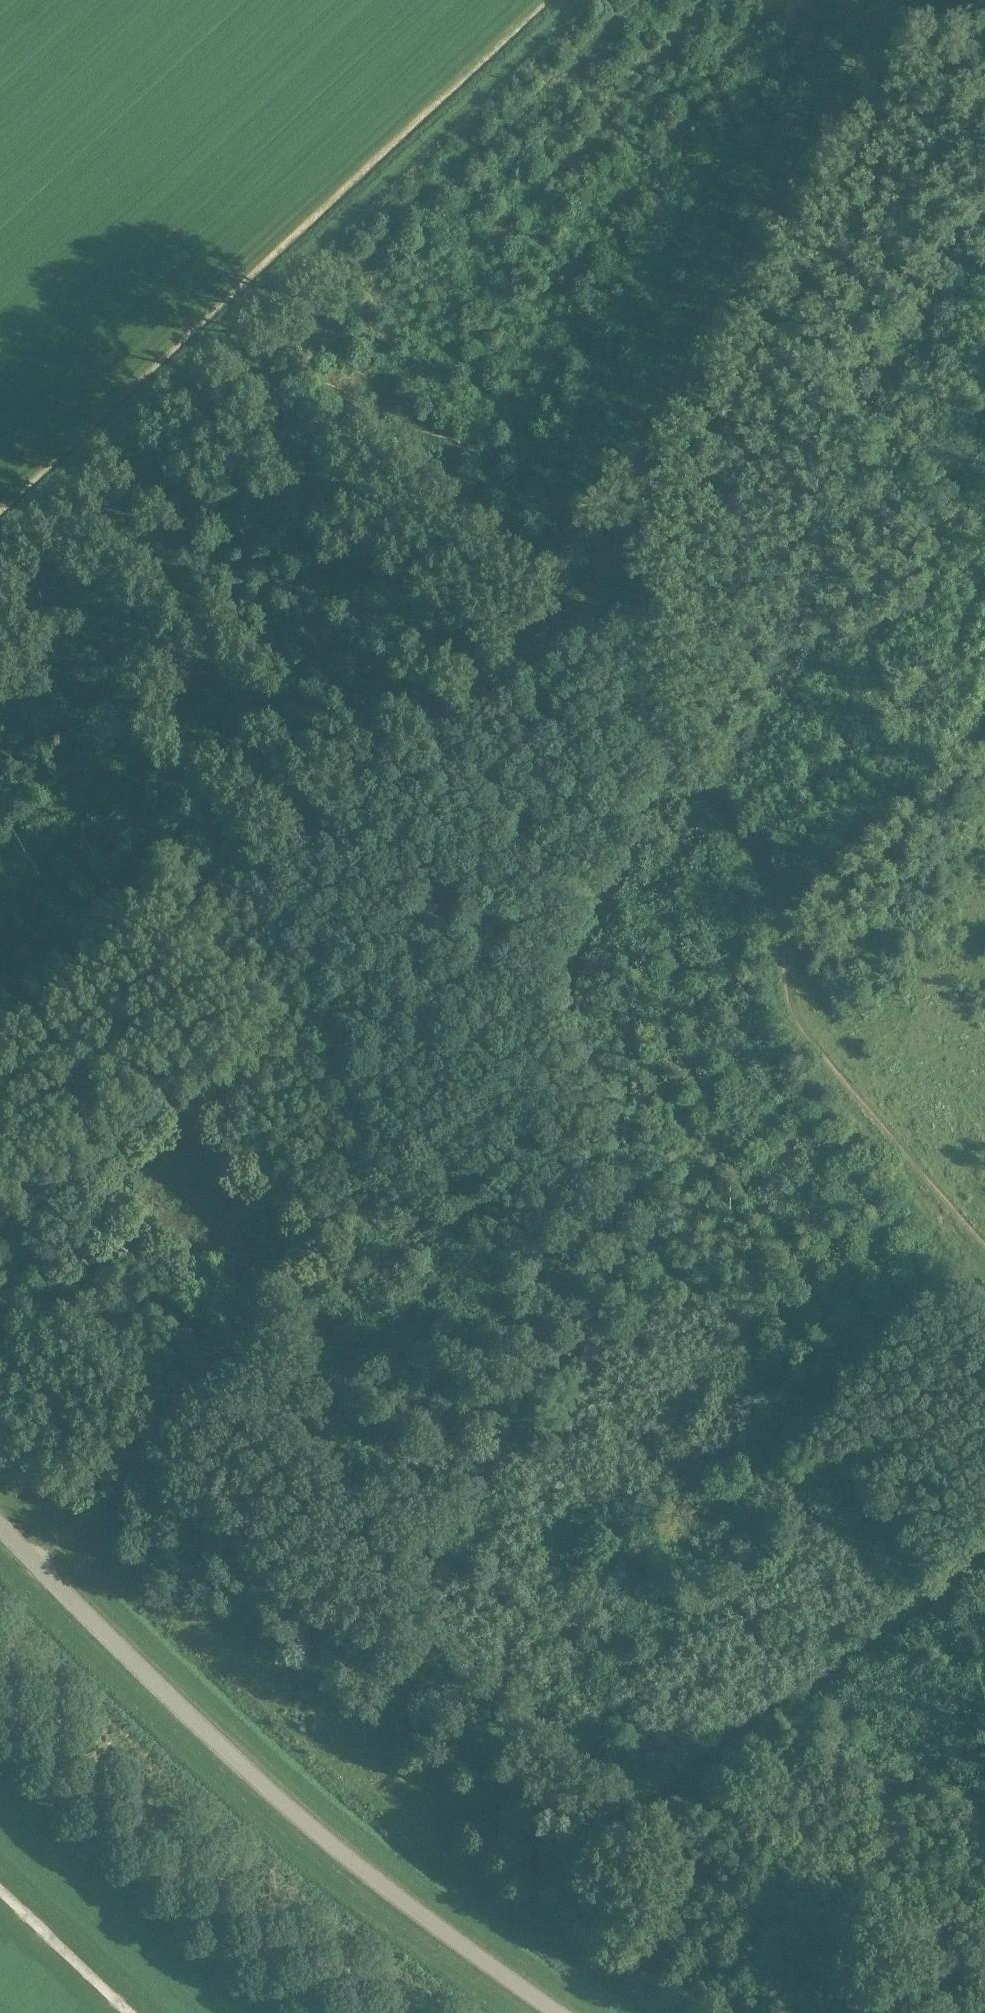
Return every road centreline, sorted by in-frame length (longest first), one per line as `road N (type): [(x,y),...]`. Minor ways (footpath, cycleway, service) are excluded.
road 1 (track): [(0,1033),(211,869),(576,618),(601,572),(620,464),(870,0)]
road 2 (tertiary): [(561,2012),(295,1813),(0,1525)]
road 3 (track): [(0,1889),(130,2012)]

